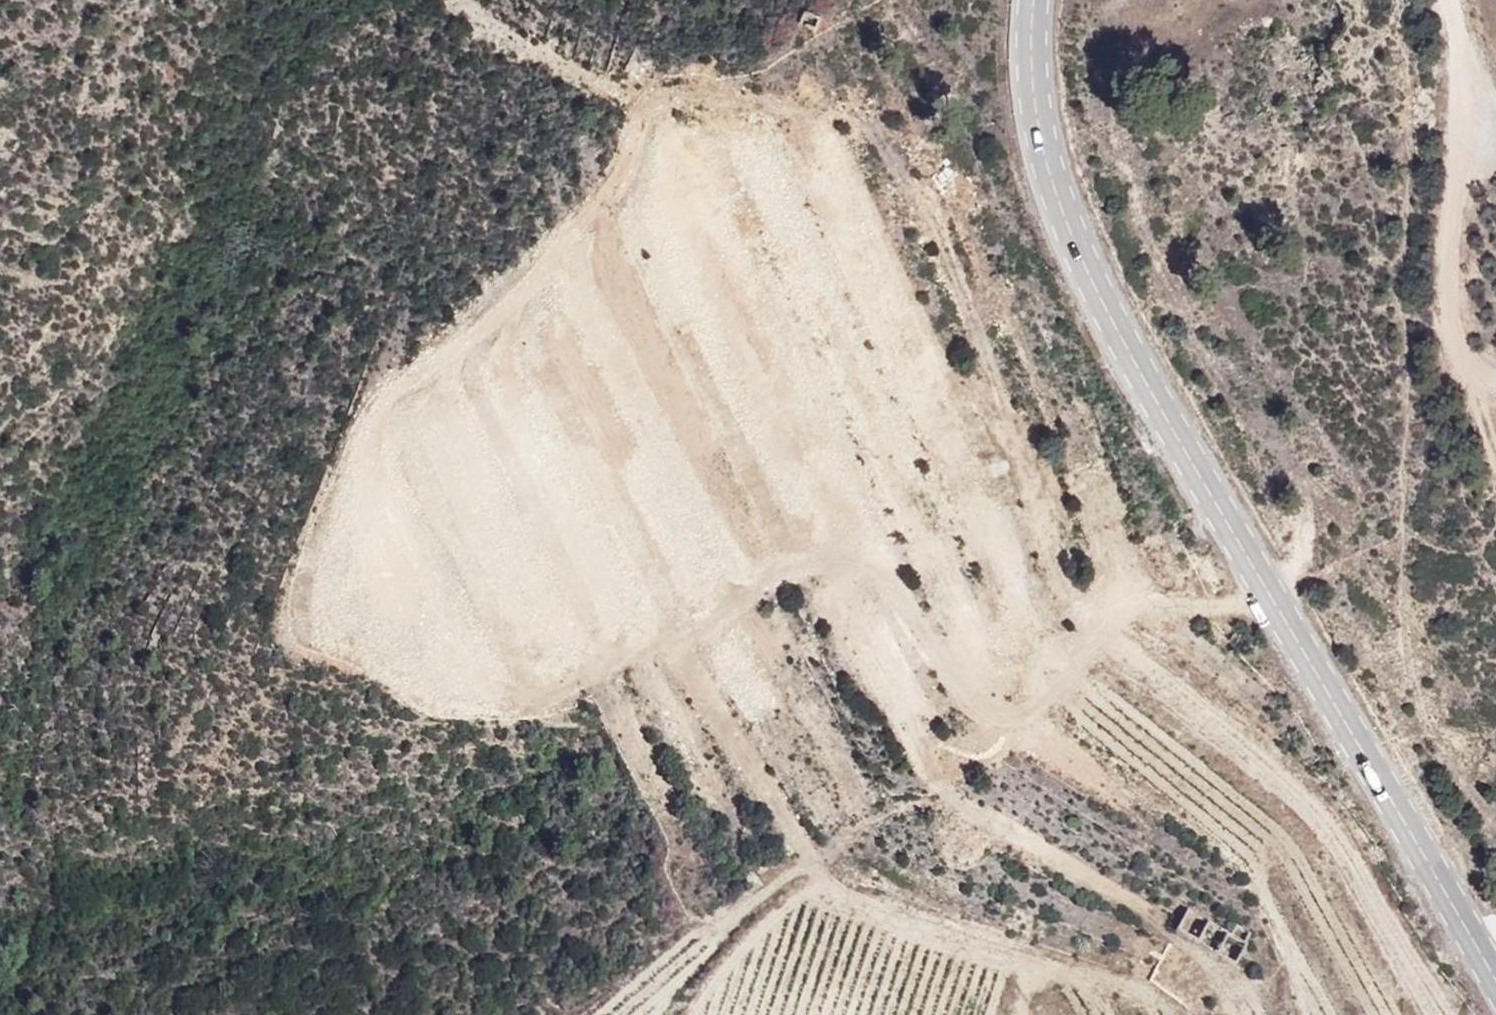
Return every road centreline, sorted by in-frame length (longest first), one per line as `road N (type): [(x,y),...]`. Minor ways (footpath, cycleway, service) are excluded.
road 1 (primary): [(1495,979),(1089,277),(1058,199),(1038,117),(1036,0)]

